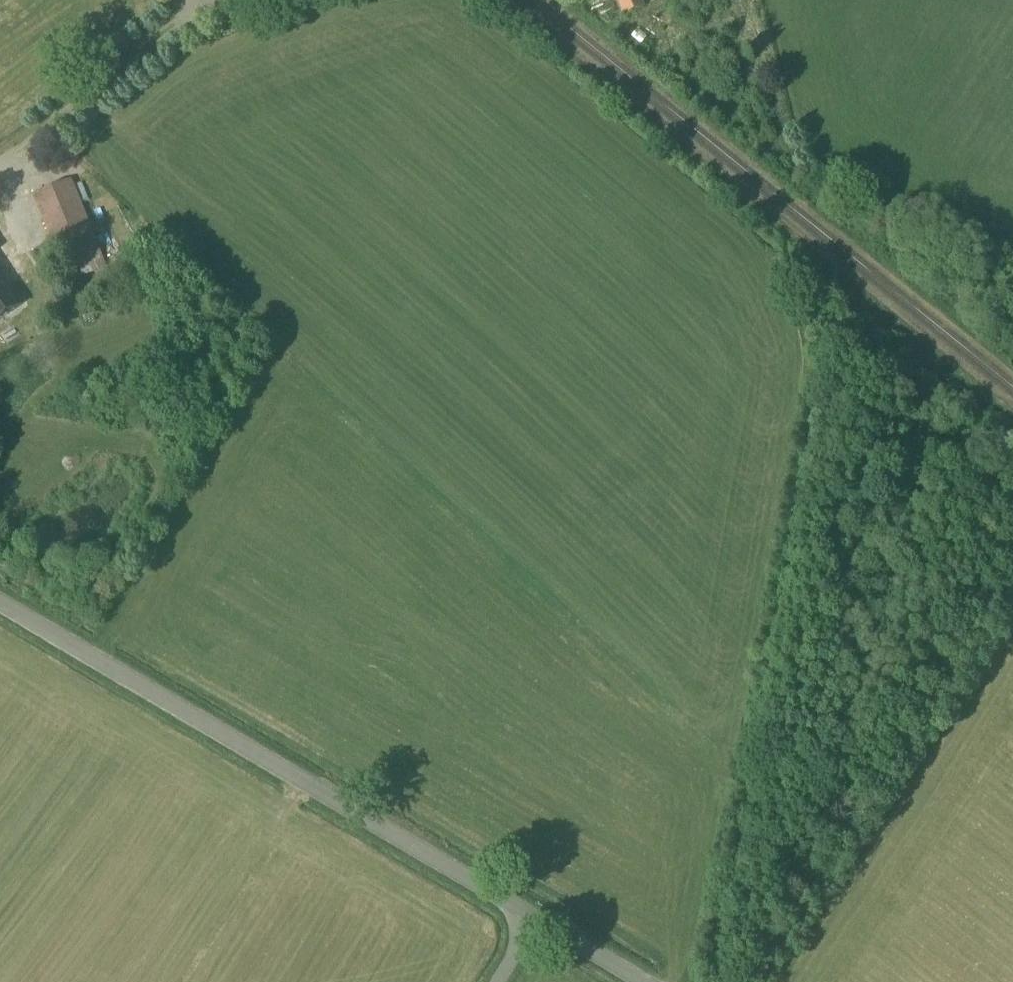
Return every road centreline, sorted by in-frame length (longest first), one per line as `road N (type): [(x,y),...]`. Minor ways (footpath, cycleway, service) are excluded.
road 1 (unclassified): [(533,917),(0,602)]
road 2 (unclassified): [(0,157),(207,1)]
road 3 (unclassified): [(648,981),(533,917)]

